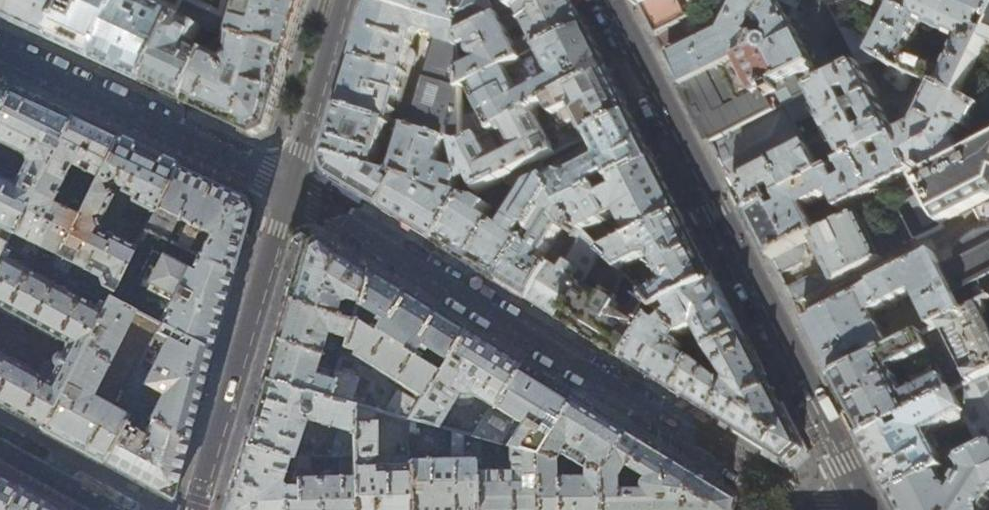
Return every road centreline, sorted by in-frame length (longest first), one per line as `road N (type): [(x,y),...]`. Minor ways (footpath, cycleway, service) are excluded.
road 1 (residential): [(816,509),(287,184)]
road 2 (tertiary): [(867,509),(609,0)]
road 3 (tertiary): [(287,184),(194,509)]
road 4 (residential): [(287,184),(0,51)]
road 5 (tertiary): [(340,0),(287,184)]
road 6 (residential): [(0,446),(115,509)]

